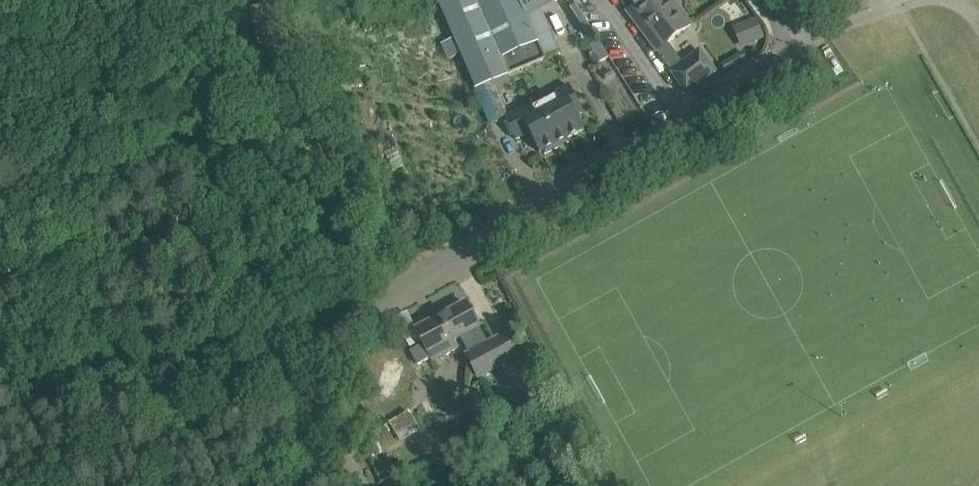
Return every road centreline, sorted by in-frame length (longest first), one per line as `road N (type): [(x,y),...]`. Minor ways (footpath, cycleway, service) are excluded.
road 1 (unclassified): [(301,345),(762,71),(781,30),(767,0)]
road 2 (unclassified): [(301,345),(149,0)]

